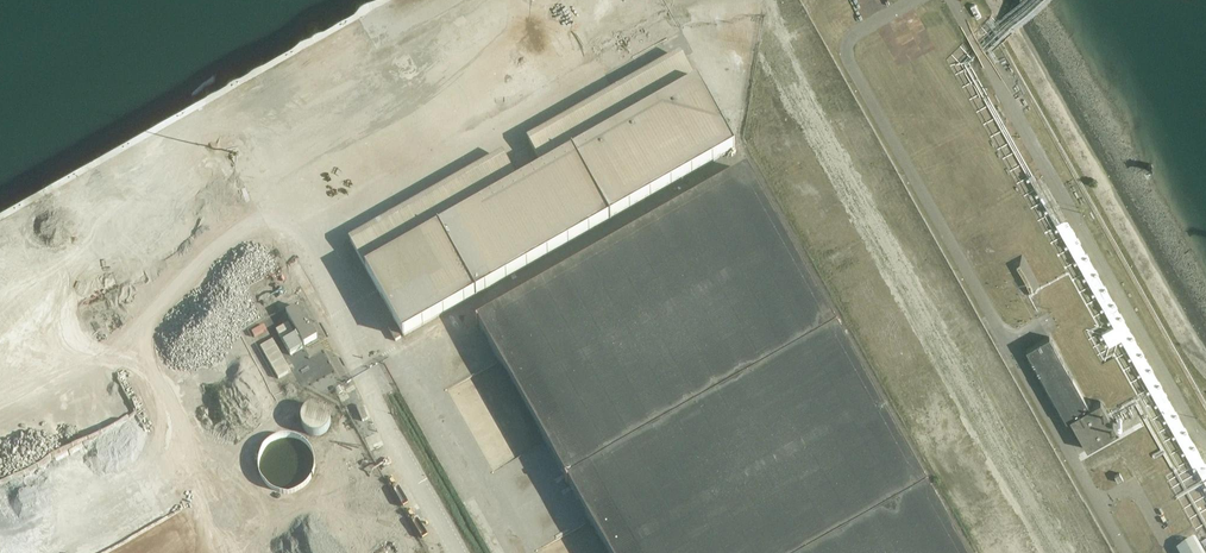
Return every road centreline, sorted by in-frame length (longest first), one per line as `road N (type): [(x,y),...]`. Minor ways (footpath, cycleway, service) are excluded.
road 1 (unclassified): [(457,552),(361,373)]

